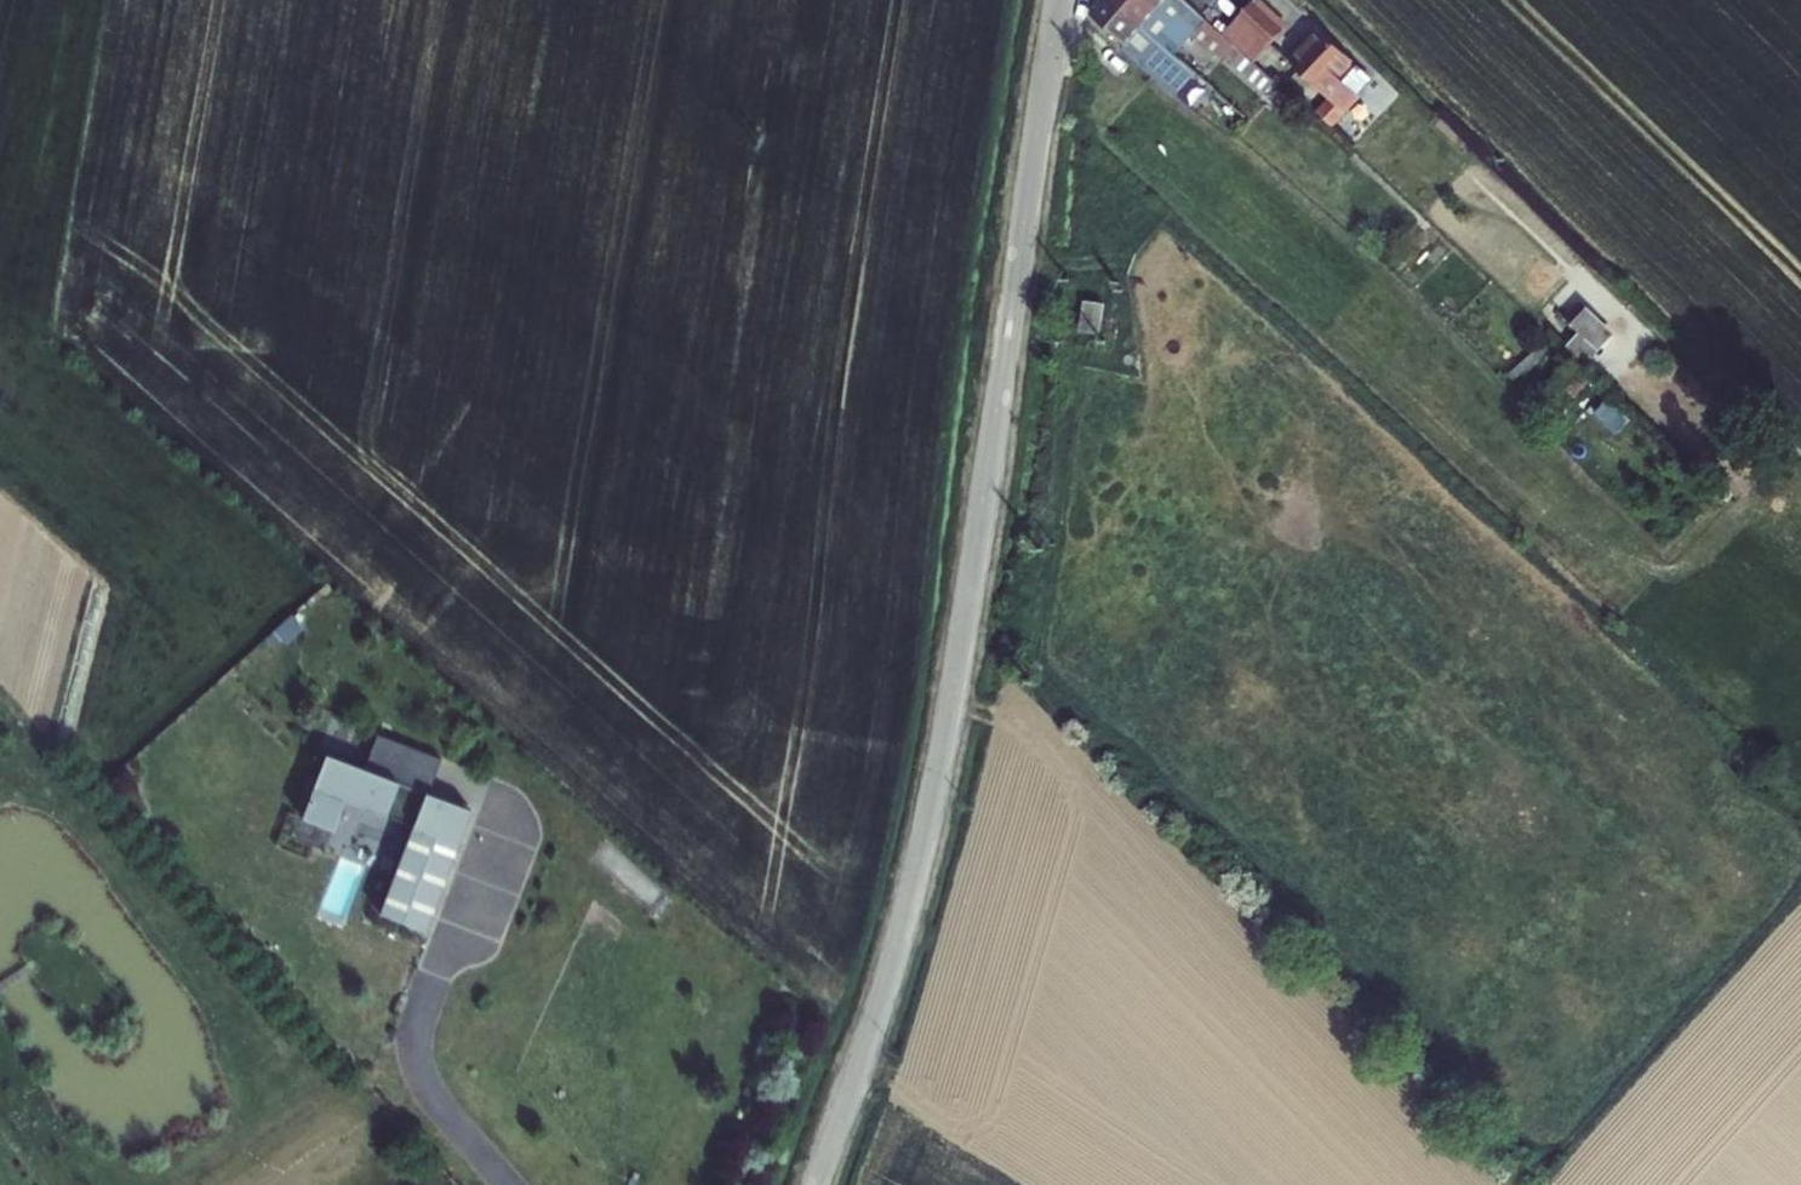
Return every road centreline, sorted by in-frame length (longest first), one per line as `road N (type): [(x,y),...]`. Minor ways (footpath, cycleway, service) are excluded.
road 1 (residential): [(817,1184),(890,967),(927,820),(970,587),(1057,0)]
road 2 (residential): [(502,806),(414,1033),(418,1070),(442,1108),(510,1184)]

